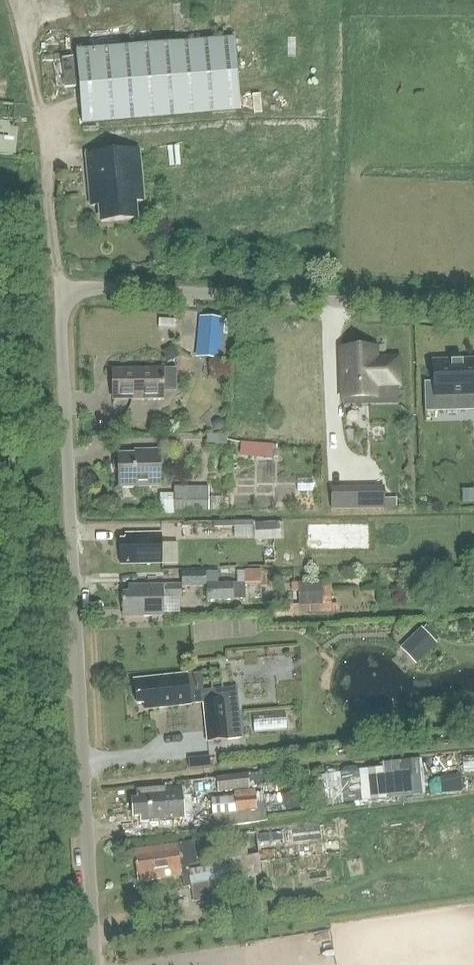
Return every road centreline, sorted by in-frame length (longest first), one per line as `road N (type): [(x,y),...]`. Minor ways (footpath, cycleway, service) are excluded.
road 1 (residential): [(92,964),(56,294),(473,307)]

